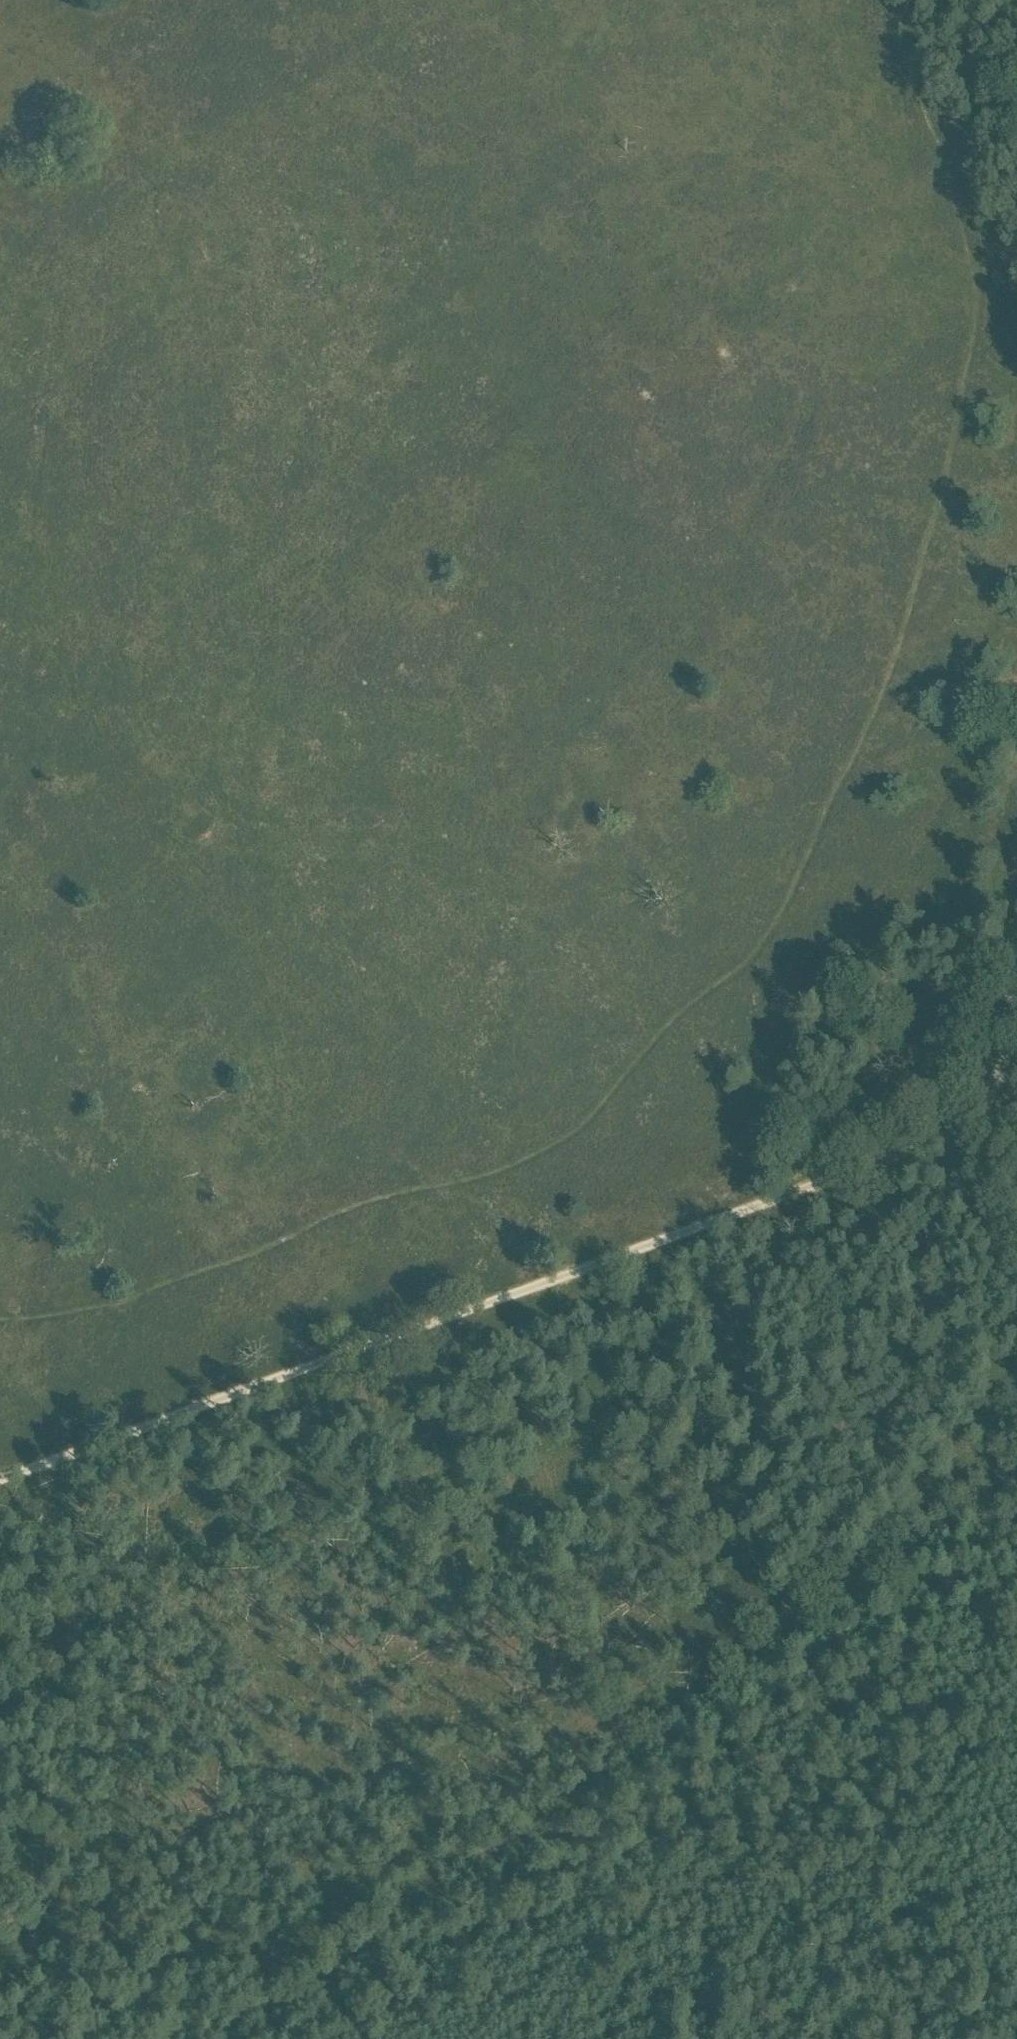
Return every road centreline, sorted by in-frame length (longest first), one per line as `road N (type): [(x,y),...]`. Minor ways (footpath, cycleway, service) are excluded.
road 1 (track): [(974,1122),(0,1478)]
road 2 (track): [(1016,926),(1004,1087),(974,1122)]

